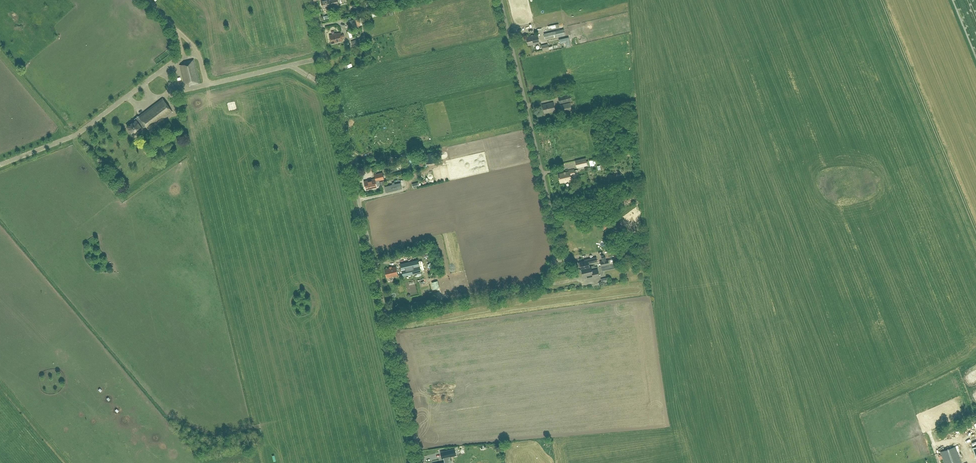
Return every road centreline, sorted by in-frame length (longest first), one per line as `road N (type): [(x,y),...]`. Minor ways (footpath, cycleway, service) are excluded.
road 1 (unclassified): [(388,323),(525,290),(554,261),(556,232),(500,0)]
road 2 (unclassified): [(388,323),(311,0)]
road 3 (unclassified): [(422,462),(388,323)]

